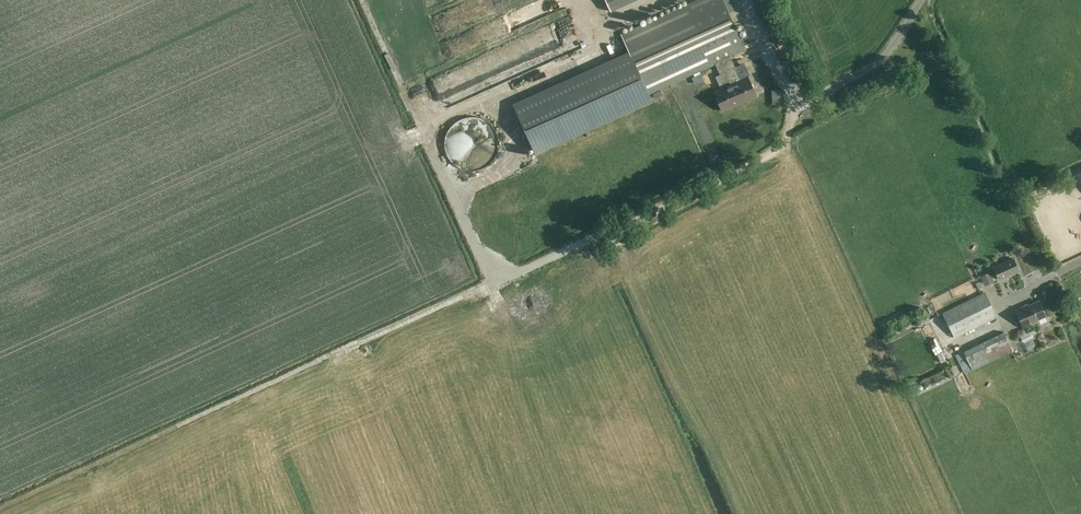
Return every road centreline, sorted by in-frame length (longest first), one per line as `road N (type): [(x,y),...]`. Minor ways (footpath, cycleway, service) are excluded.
road 1 (track): [(0,508),(652,213),(766,156),(788,133)]
road 2 (track): [(494,283),(363,0)]
road 3 (unclassified): [(799,95),(822,94),(877,63),(920,0)]

